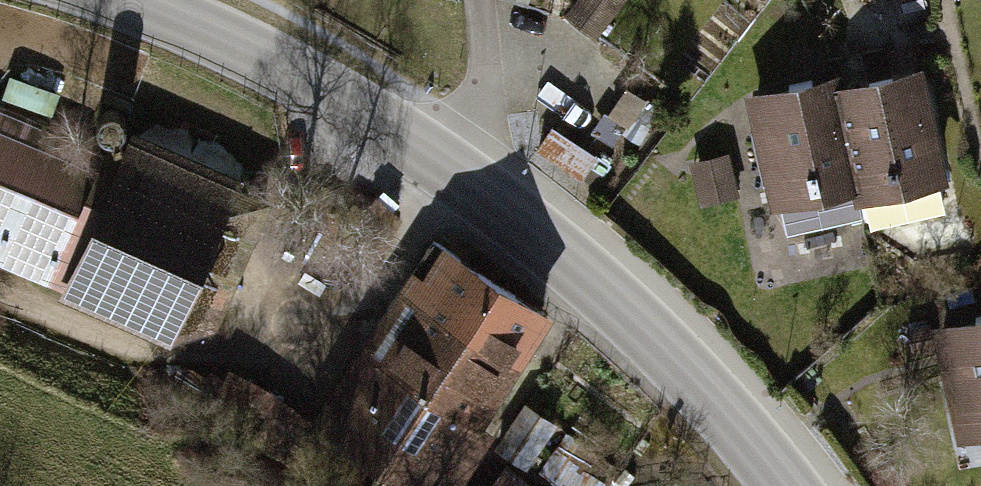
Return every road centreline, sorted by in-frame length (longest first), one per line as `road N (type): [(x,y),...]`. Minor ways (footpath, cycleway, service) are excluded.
road 1 (tertiary): [(788,485),(621,294),(447,167),(301,76),(126,0)]
road 2 (track): [(0,292),(142,350),(269,378),(347,312),(447,167)]

